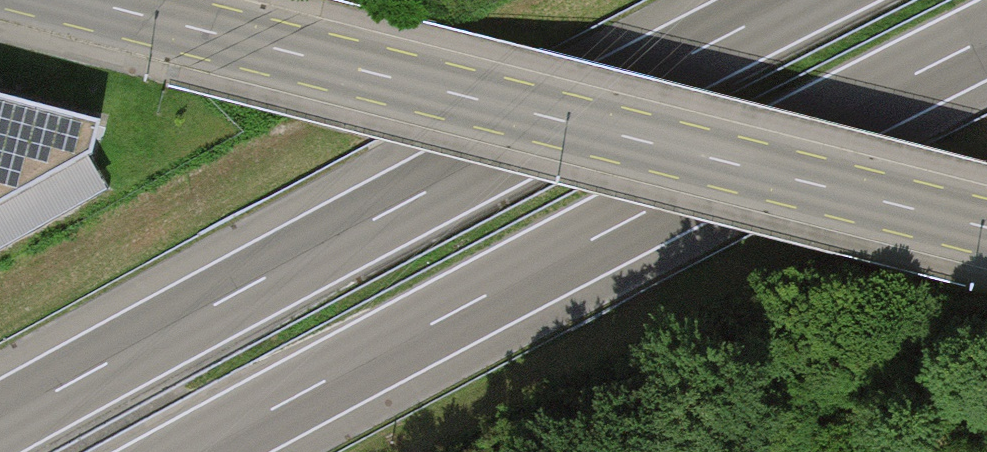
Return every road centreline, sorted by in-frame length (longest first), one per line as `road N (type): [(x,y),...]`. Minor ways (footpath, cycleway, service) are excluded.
road 1 (primary): [(85,0),(986,228)]
road 2 (motorway): [(798,0),(0,422)]
road 3 (motorway): [(195,451),(986,38)]

